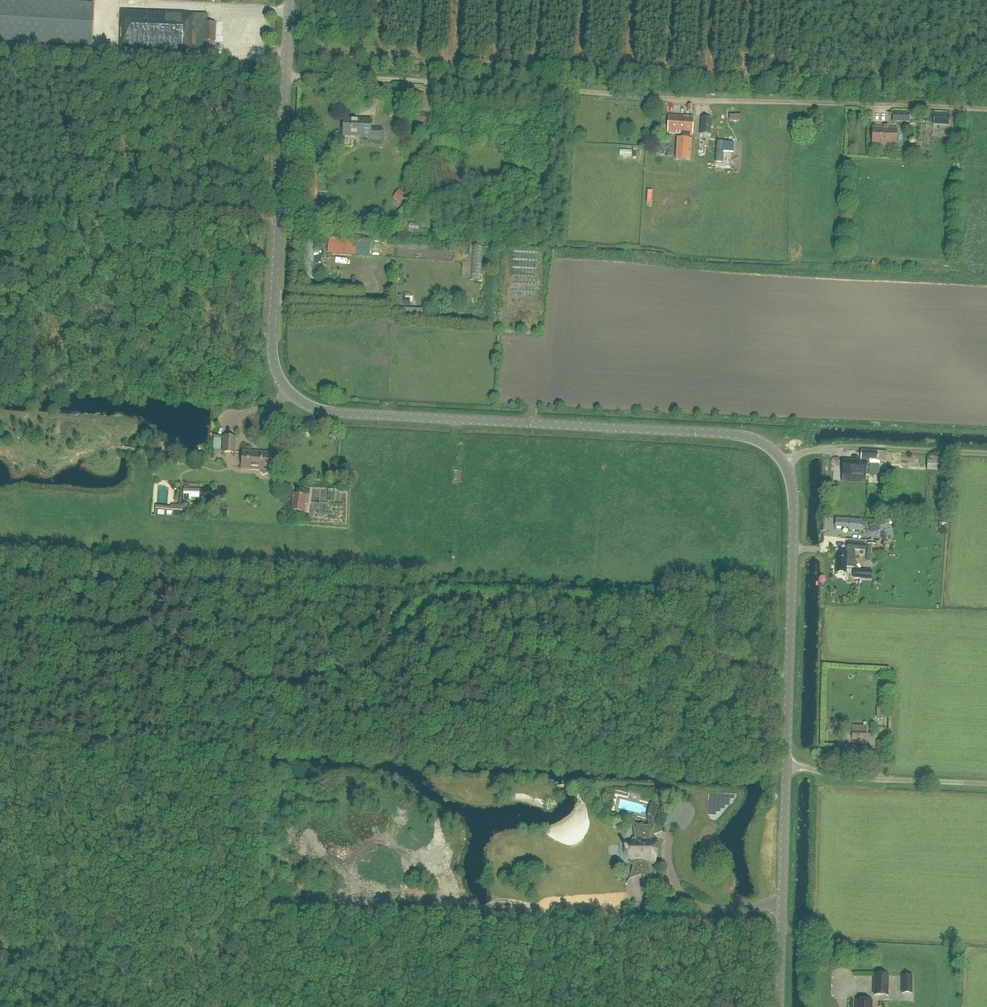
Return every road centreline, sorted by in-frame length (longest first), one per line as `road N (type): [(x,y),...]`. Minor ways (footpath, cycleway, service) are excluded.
road 1 (tertiary): [(785,464),(766,445),(727,434),(341,413),(289,395),(271,349),(290,0)]
road 2 (track): [(986,109),(285,76)]
road 3 (tertiary): [(779,1006),(794,502),(785,464)]
road 4 (track): [(785,763),(850,778),(986,784)]
road 5 (track): [(986,453),(839,447)]

